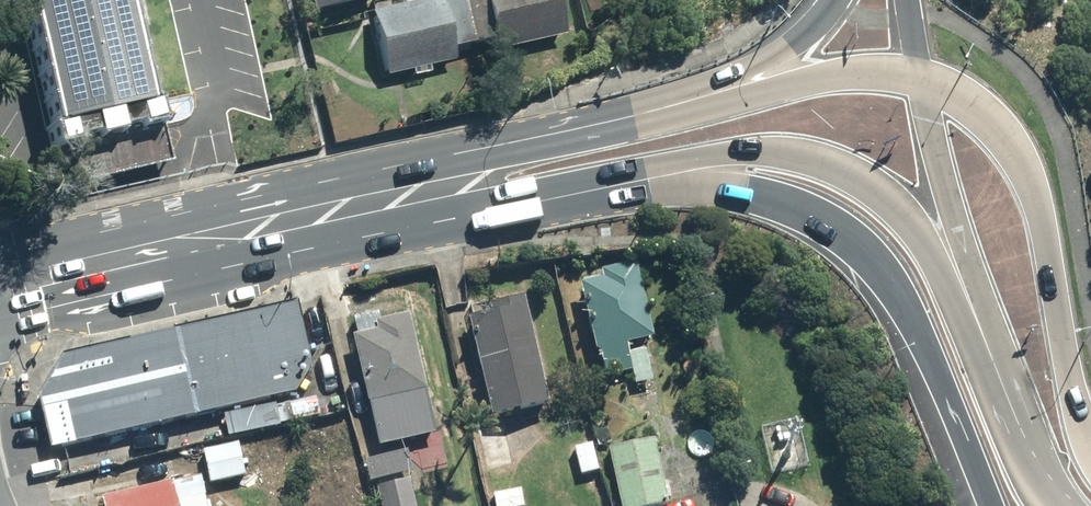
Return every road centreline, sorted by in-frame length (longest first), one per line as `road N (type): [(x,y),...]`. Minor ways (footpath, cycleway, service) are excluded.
road 1 (motorway): [(988,505),(908,313),(862,250),(824,221),(780,202),(688,191),(511,206)]
road 2 (primary): [(988,354),(895,204),(848,167),(816,154),(725,151),(511,206)]
road 3 (primary): [(922,78),(988,111),(1018,150),(1040,215),(1073,409),(1090,448)]
road 4 (primary): [(0,278),(351,206)]
road 5 (primary): [(351,206),(506,144),(634,115)]
road 6 (primary): [(634,115),(842,73),(922,78)]
road 7 (motorway): [(988,354),(922,78)]
road 8 (motorway): [(634,115),(768,57),(833,0)]
road 9 (primary): [(1061,505),(988,354)]
road 10 (primary): [(511,206),(351,206)]

